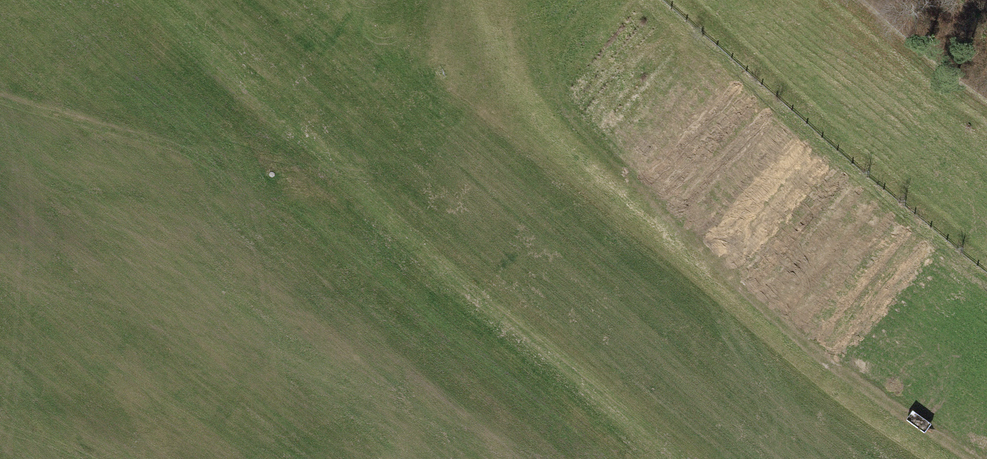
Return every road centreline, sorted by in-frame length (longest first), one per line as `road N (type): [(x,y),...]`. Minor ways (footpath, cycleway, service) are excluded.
road 1 (track): [(972,458),(850,380),(719,273),(574,127)]
road 2 (track): [(0,99),(213,153),(390,178)]
road 3 (track): [(213,153),(256,196),(302,458)]
road 4 (track): [(986,114),(848,0)]

